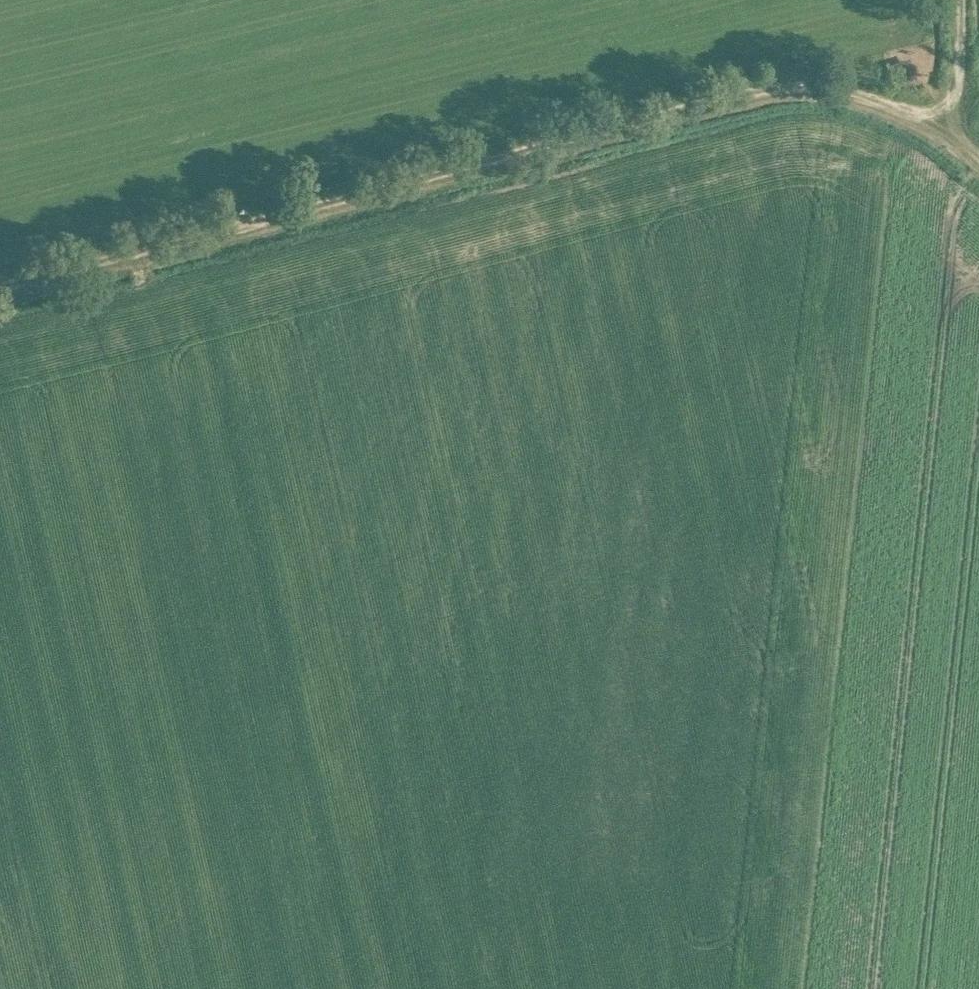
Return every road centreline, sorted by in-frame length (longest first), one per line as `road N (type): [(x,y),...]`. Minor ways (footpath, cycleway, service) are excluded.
road 1 (track): [(0,294),(788,86),(883,98),(969,147)]
road 2 (track): [(961,0),(969,147),(978,155)]

